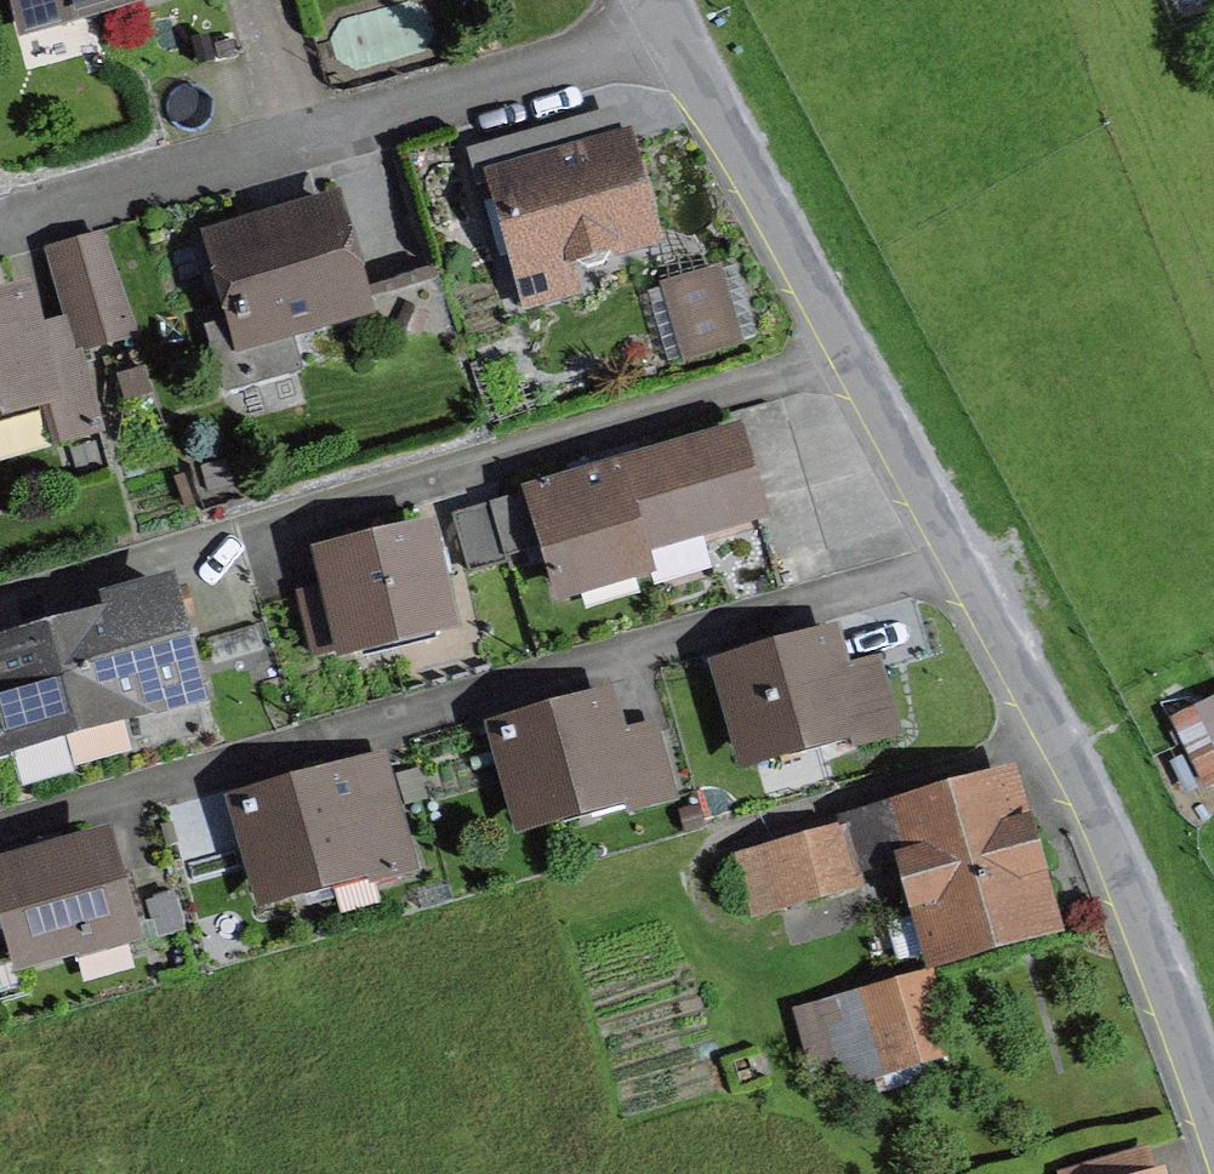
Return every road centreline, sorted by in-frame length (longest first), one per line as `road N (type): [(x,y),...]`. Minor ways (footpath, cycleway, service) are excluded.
road 1 (residential): [(0,834),(950,554)]
road 2 (residential): [(0,627),(848,368)]
road 3 (unclassified): [(950,554),(1059,750),(1125,900),(1213,1139)]
road 4 (residential): [(288,155),(667,38)]
road 5 (unclassified): [(667,38),(848,368)]
road 6 (residential): [(0,244),(288,155)]
road 7 (unclassified): [(848,368),(950,554)]
road 8 (residential): [(242,0),(288,155)]

